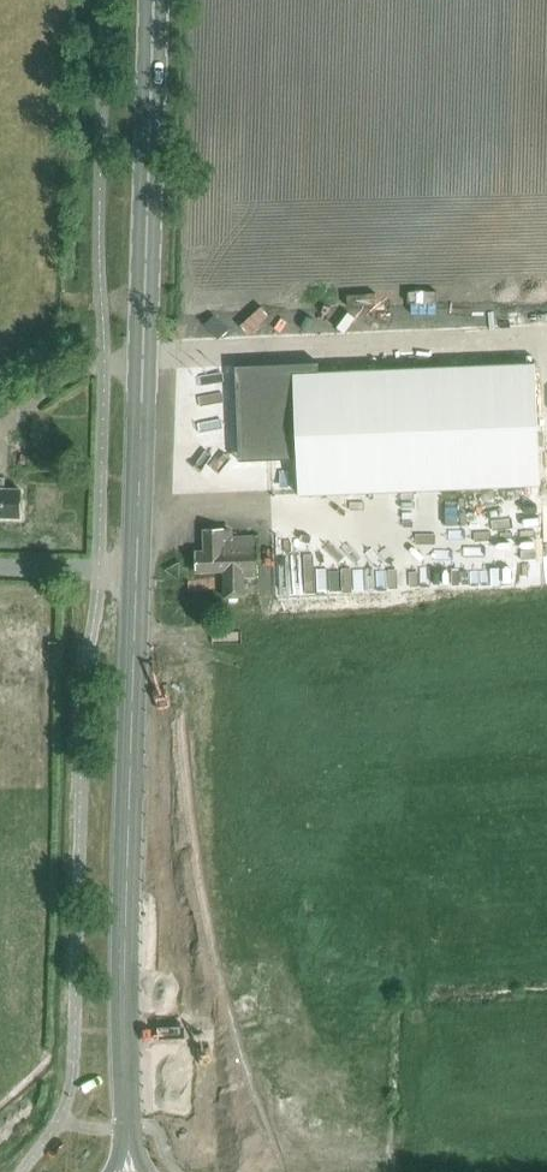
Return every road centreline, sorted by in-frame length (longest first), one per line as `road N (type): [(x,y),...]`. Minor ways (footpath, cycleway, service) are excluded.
road 1 (primary): [(161,895),(137,682),(155,0)]
road 2 (primary): [(213,1112),(161,895)]
road 3 (primary): [(161,895),(151,1063)]

